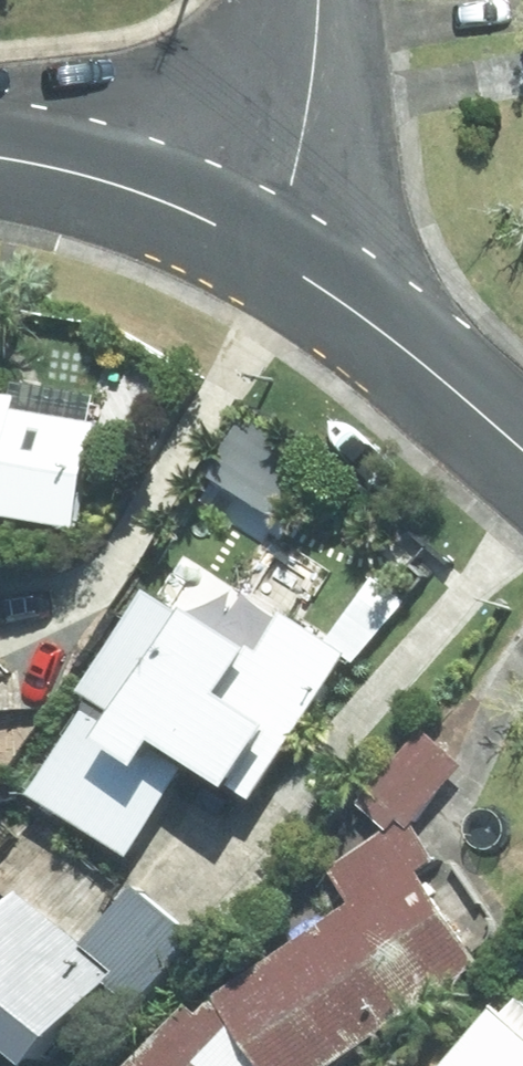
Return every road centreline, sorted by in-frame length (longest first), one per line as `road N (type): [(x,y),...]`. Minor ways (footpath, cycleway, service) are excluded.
road 1 (residential): [(263,249),(522,470)]
road 2 (residential): [(0,160),(165,200),(263,249)]
road 3 (residential): [(308,0),(302,104),(263,249)]

